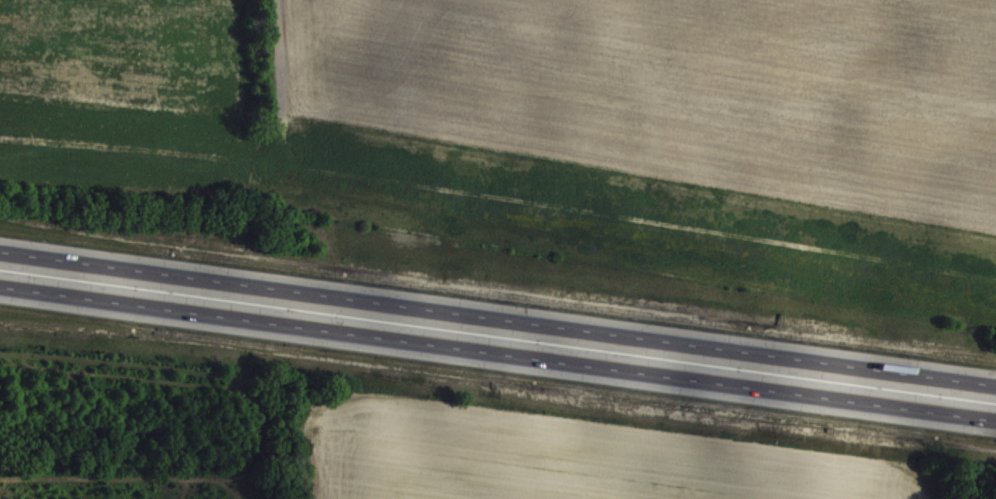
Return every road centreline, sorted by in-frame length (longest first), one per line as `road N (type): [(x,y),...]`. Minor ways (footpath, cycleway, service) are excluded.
road 1 (motorway): [(0,280),(995,415)]
road 2 (motorway): [(995,386),(0,252)]

